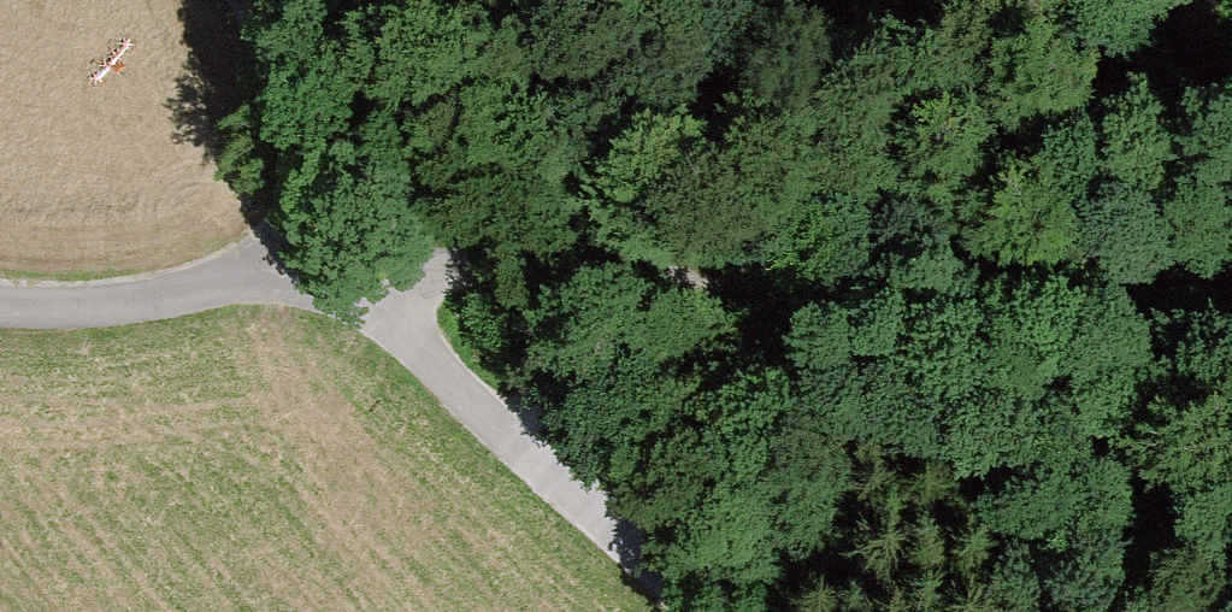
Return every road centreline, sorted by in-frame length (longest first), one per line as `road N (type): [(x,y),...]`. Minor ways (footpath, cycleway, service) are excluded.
road 1 (track): [(229,0),(329,268),(419,260),(743,291),(888,334),(1043,322),(1142,249),(1231,256)]
road 2 (residential): [(685,611),(329,268),(100,311),(0,304)]
road 3 (track): [(1142,249),(1193,147),(1212,0)]

